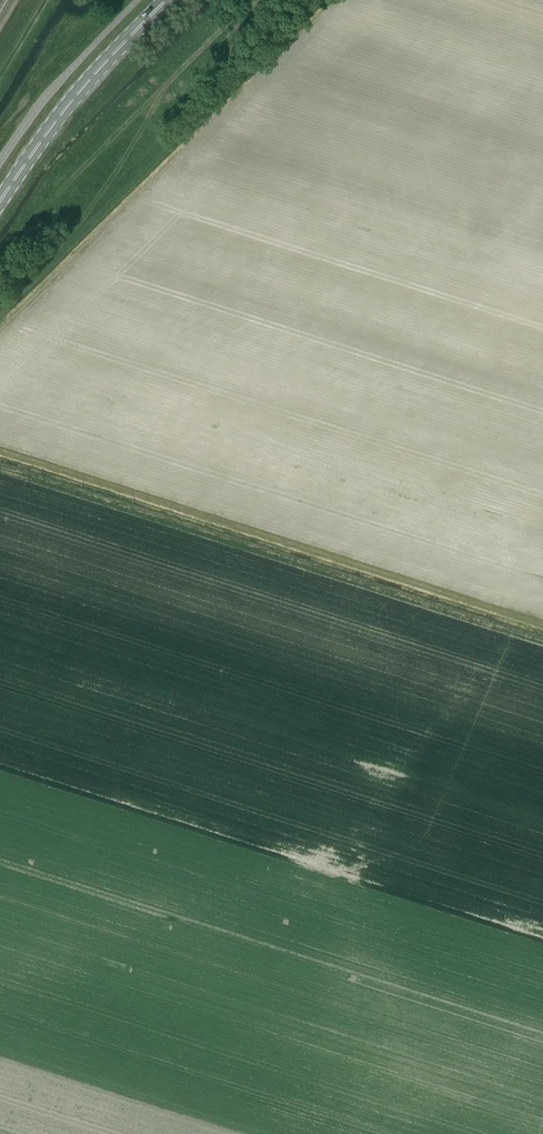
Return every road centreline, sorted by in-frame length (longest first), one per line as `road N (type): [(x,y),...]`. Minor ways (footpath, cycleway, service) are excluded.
road 1 (primary): [(0,198),(78,90),(163,0)]
road 2 (track): [(129,118),(264,0)]

